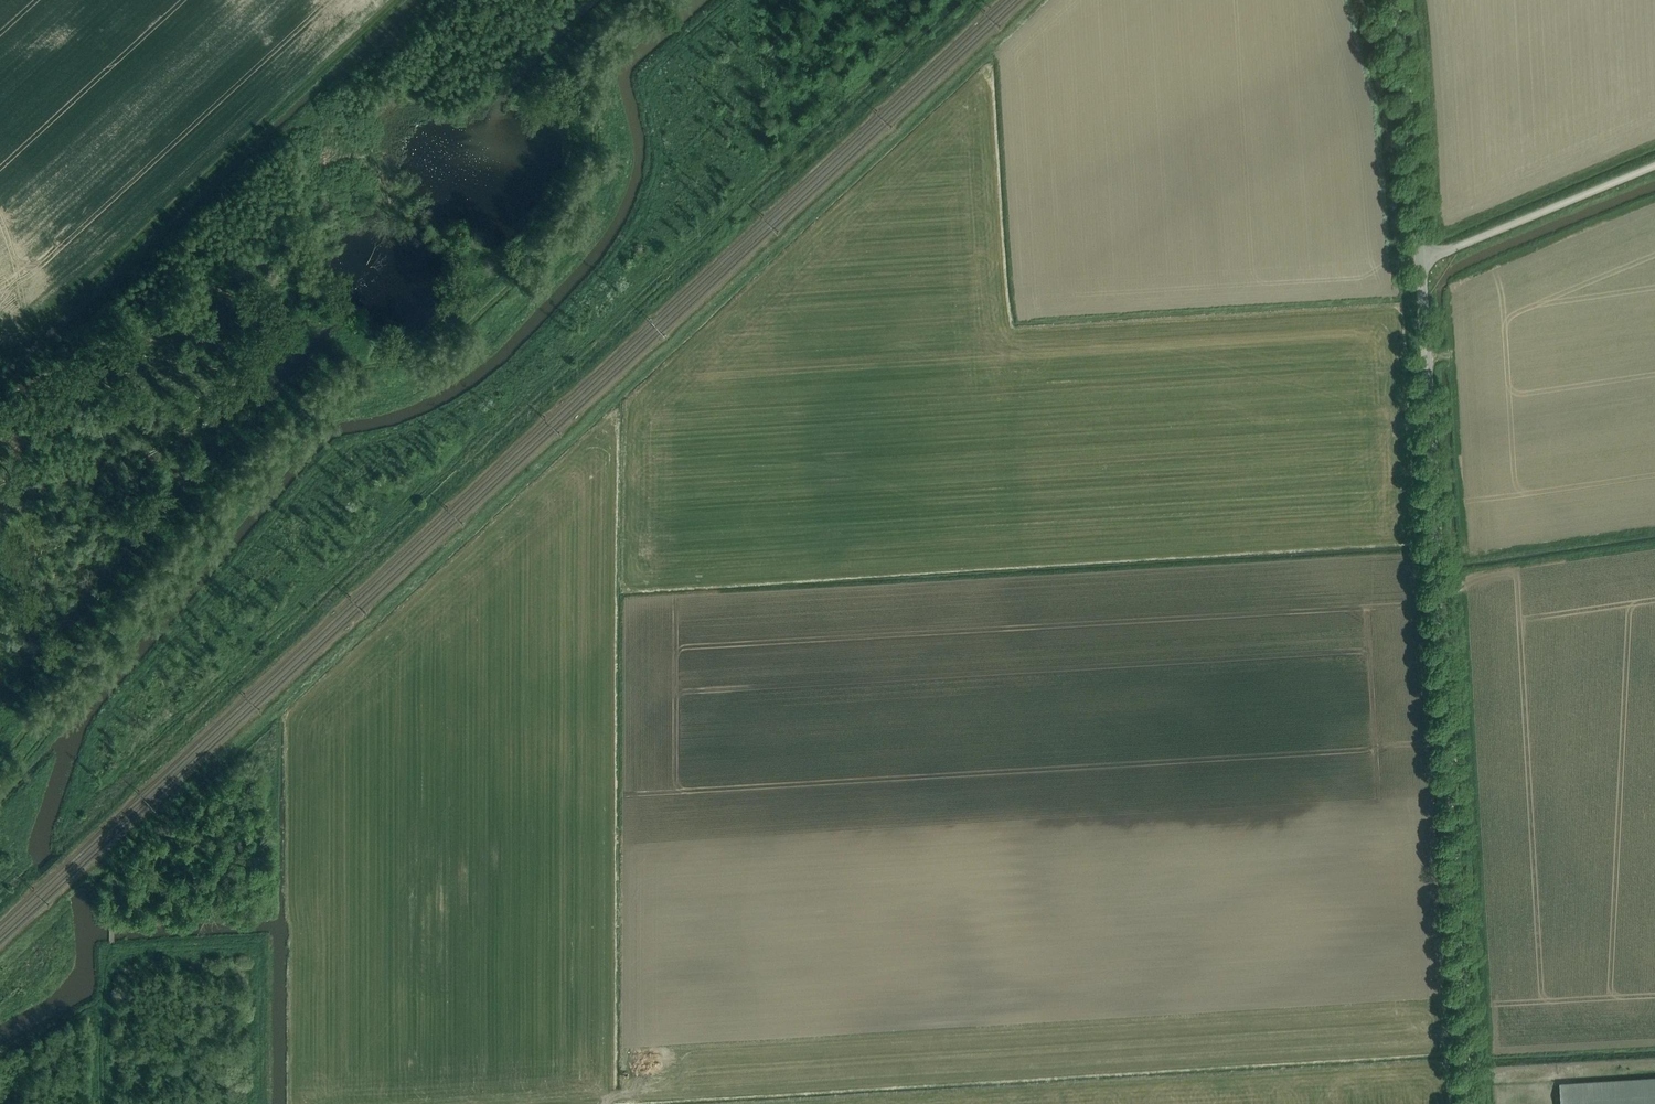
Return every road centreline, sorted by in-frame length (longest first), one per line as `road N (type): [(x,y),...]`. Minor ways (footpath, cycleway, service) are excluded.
road 1 (unclassified): [(1469,1103),(1422,259)]
road 2 (unclassified): [(1422,259),(1395,0)]
road 3 (unclassified): [(1422,259),(1654,168)]

